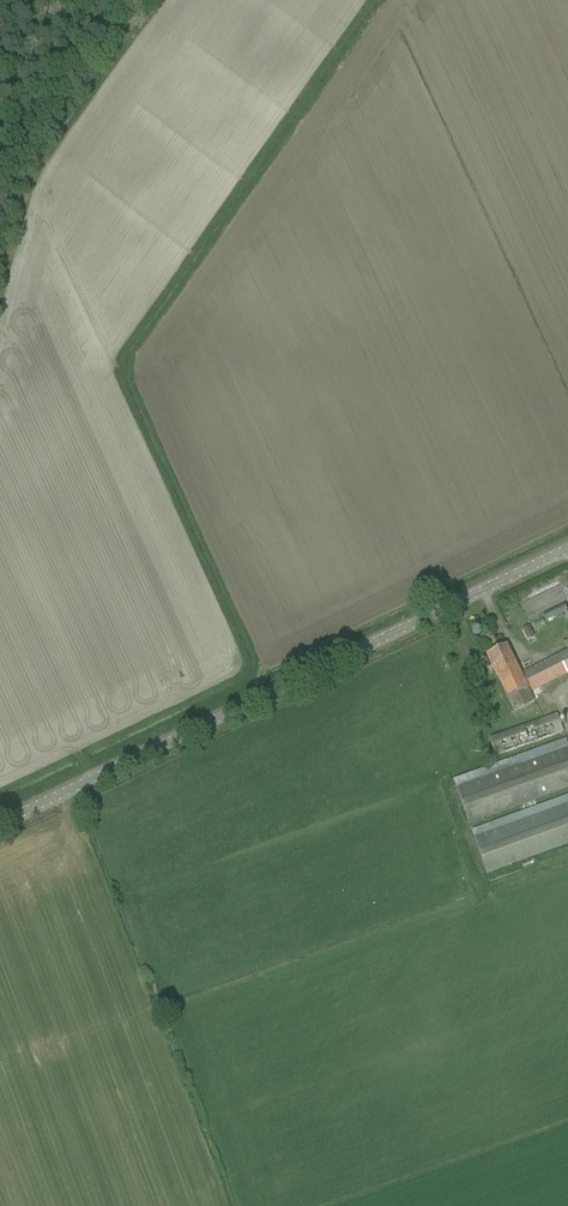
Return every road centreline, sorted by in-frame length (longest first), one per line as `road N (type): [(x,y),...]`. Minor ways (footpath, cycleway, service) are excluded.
road 1 (unclassified): [(0,826),(567,550)]
road 2 (track): [(140,0),(20,171),(0,237)]

